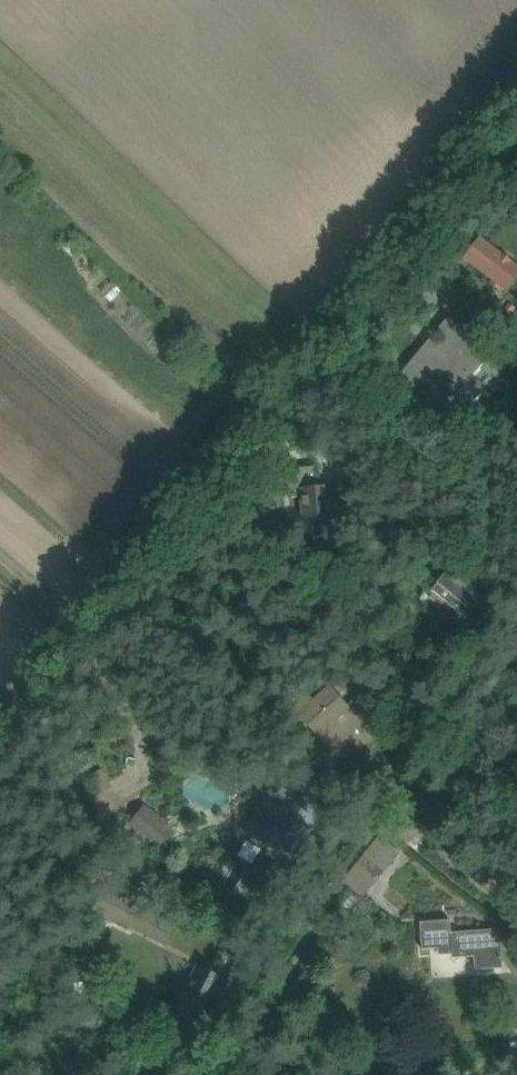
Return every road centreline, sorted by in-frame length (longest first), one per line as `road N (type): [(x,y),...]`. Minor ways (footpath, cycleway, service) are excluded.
road 1 (track): [(299,359),(0,731)]
road 2 (track): [(516,115),(299,359)]
road 3 (track): [(299,359),(516,547)]

